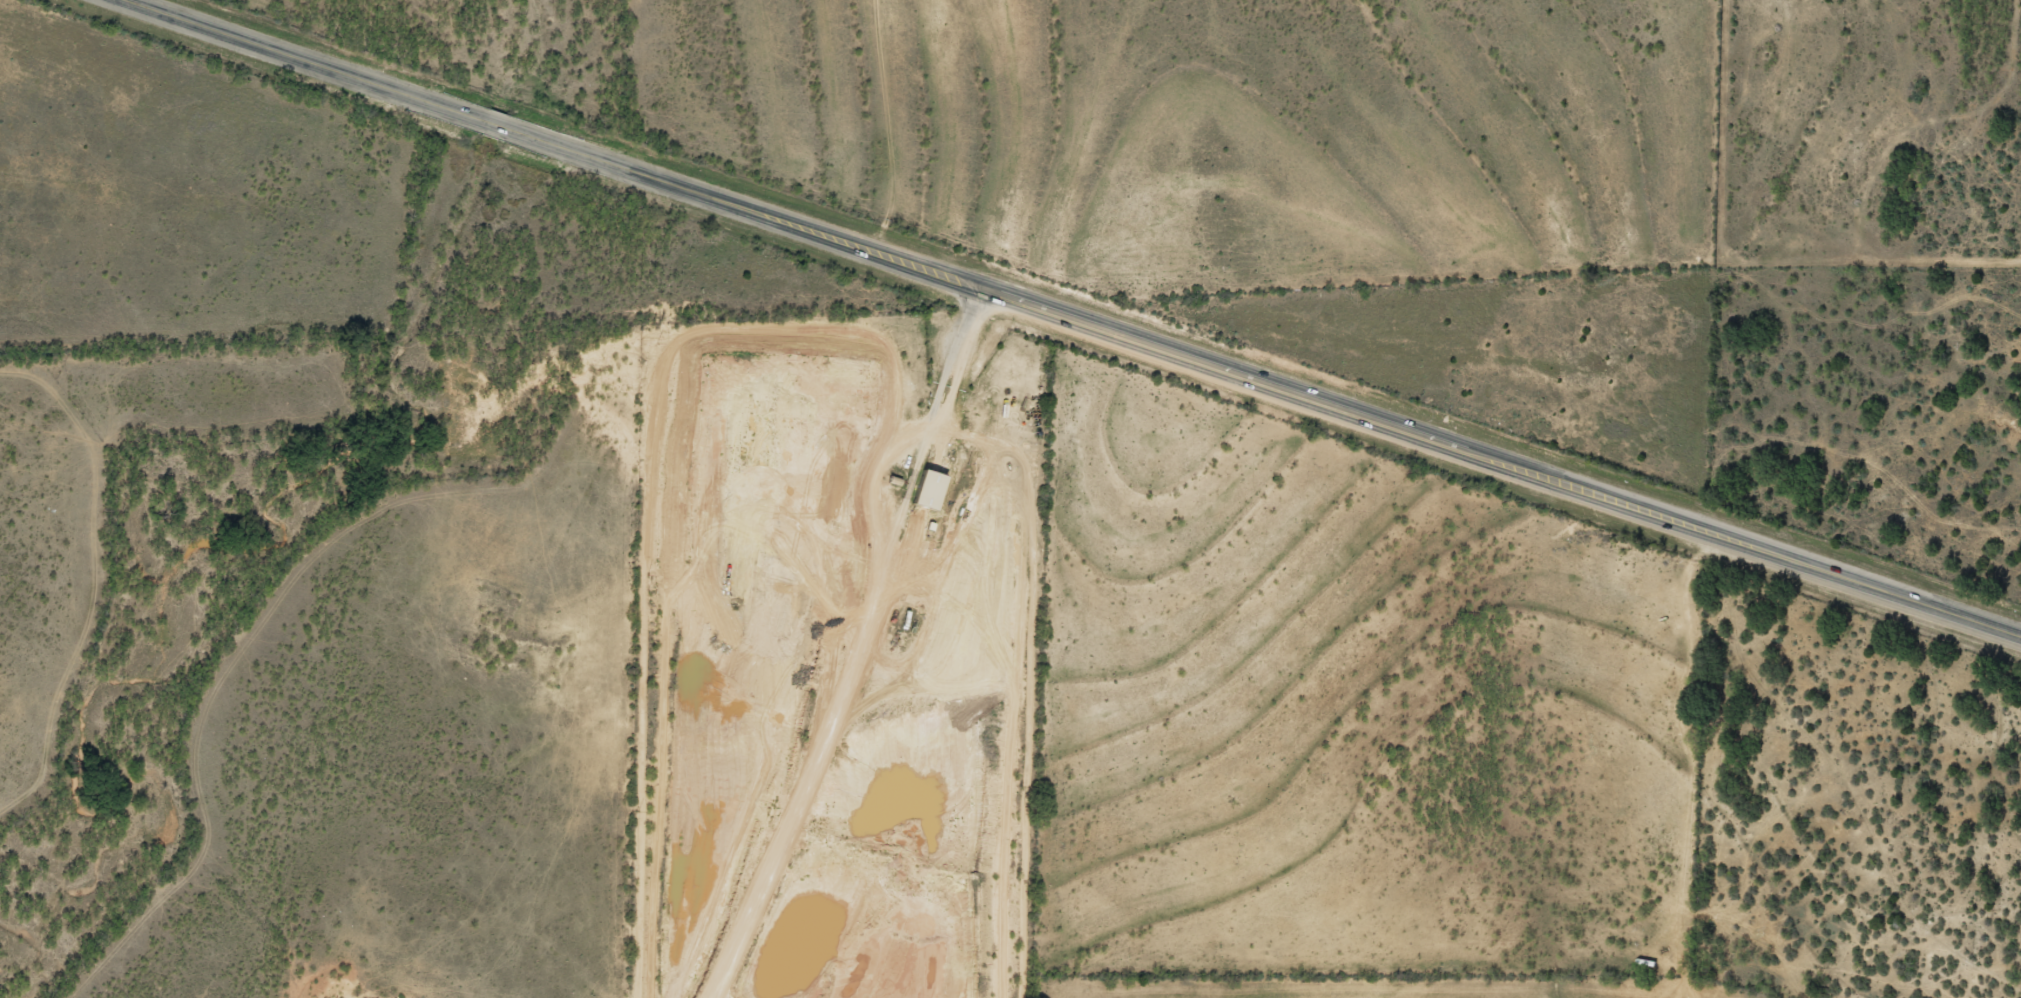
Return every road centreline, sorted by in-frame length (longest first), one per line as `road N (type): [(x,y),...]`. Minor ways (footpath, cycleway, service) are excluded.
road 1 (trunk): [(2020,642),(117,0)]
road 2 (residential): [(964,289),(898,496),(847,700),(699,997)]

